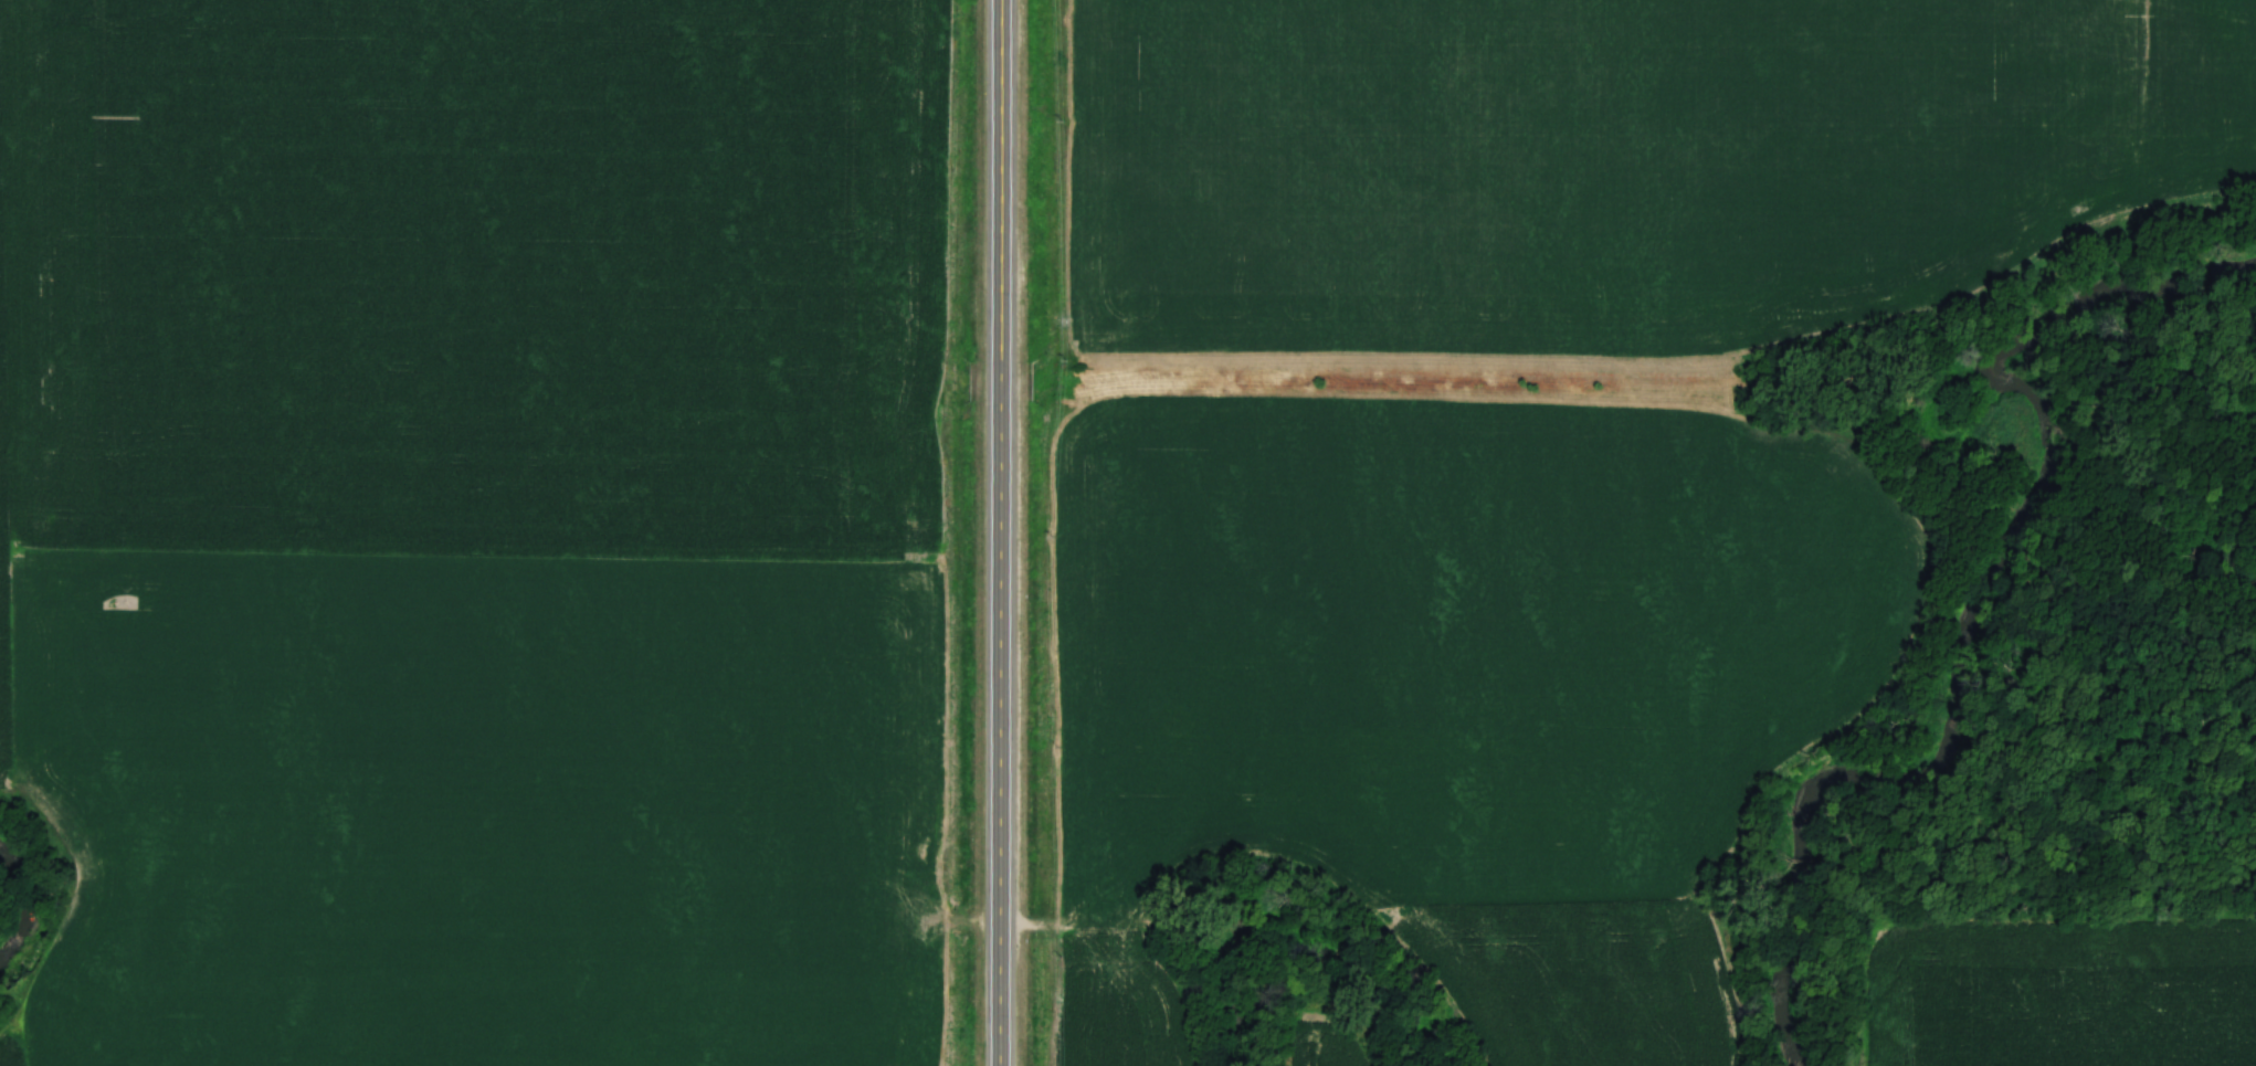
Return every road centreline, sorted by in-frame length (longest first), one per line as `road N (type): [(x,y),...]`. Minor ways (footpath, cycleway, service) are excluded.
road 1 (secondary): [(1004,0),(1003,1065)]

